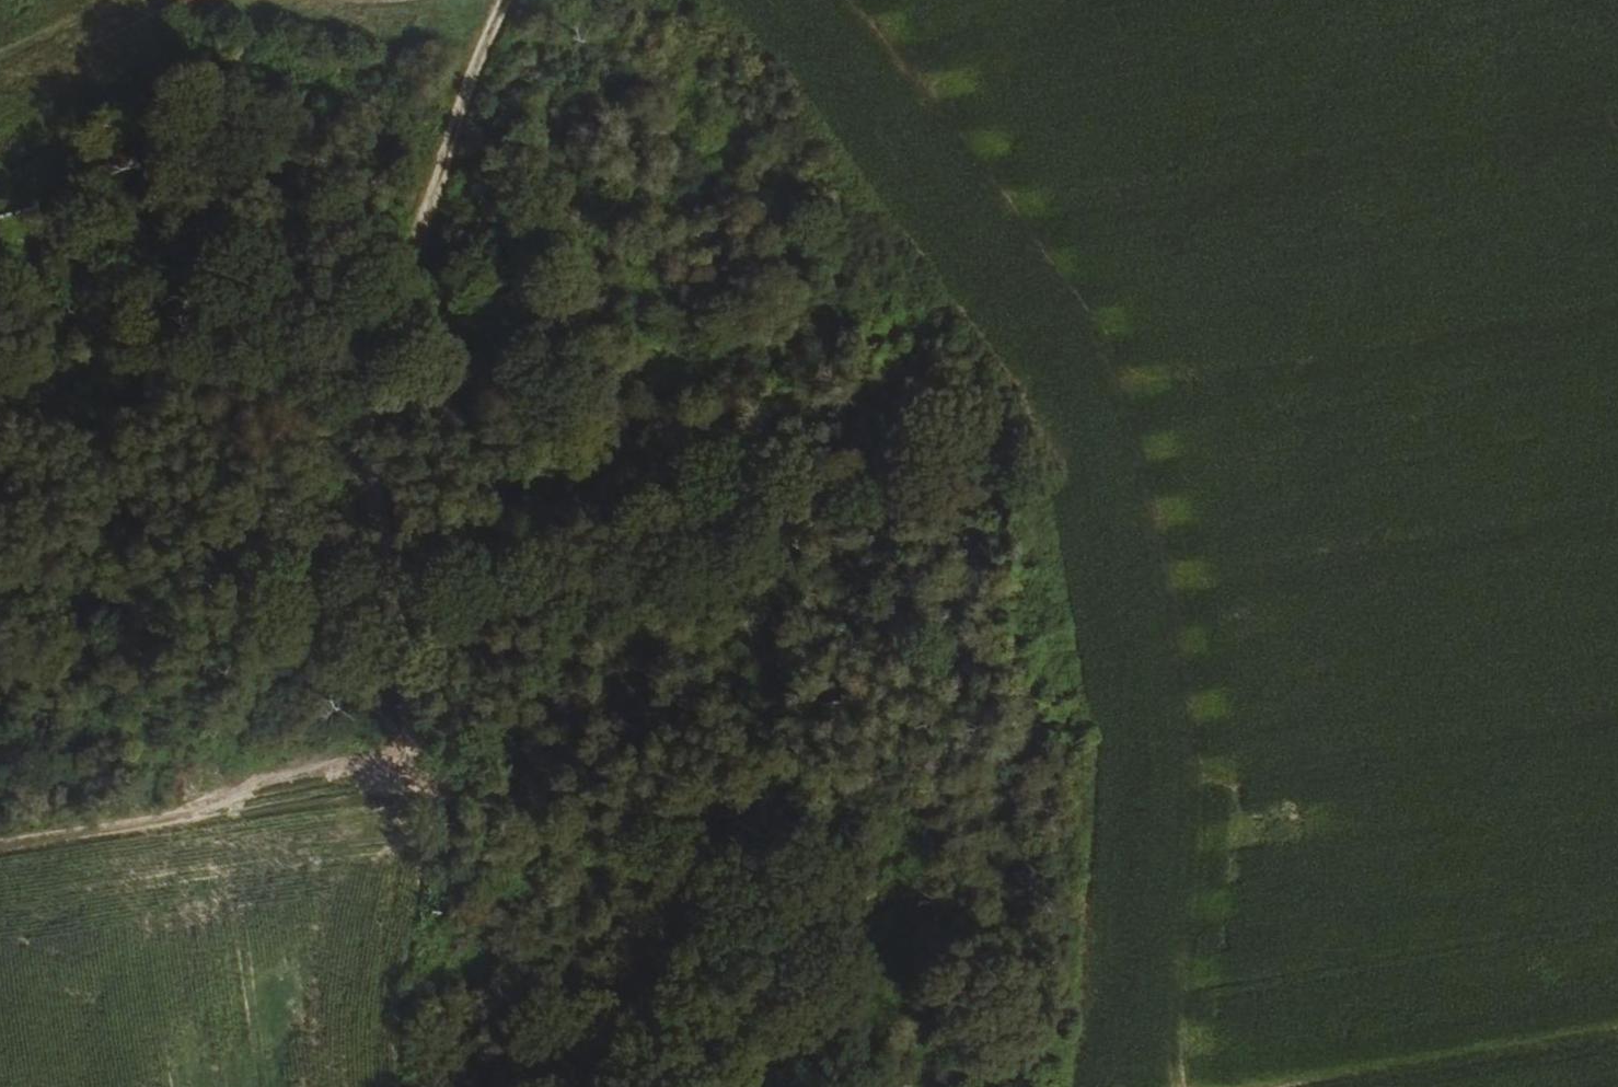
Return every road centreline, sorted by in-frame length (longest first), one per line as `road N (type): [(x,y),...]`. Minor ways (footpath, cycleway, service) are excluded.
road 1 (track): [(505,0),(486,30),(380,359),(364,432),(427,755),(424,799),(403,829),(353,842),(0,881)]
road 2 (track): [(486,30),(394,22),(307,0)]
road 3 (track): [(144,0),(0,70)]

